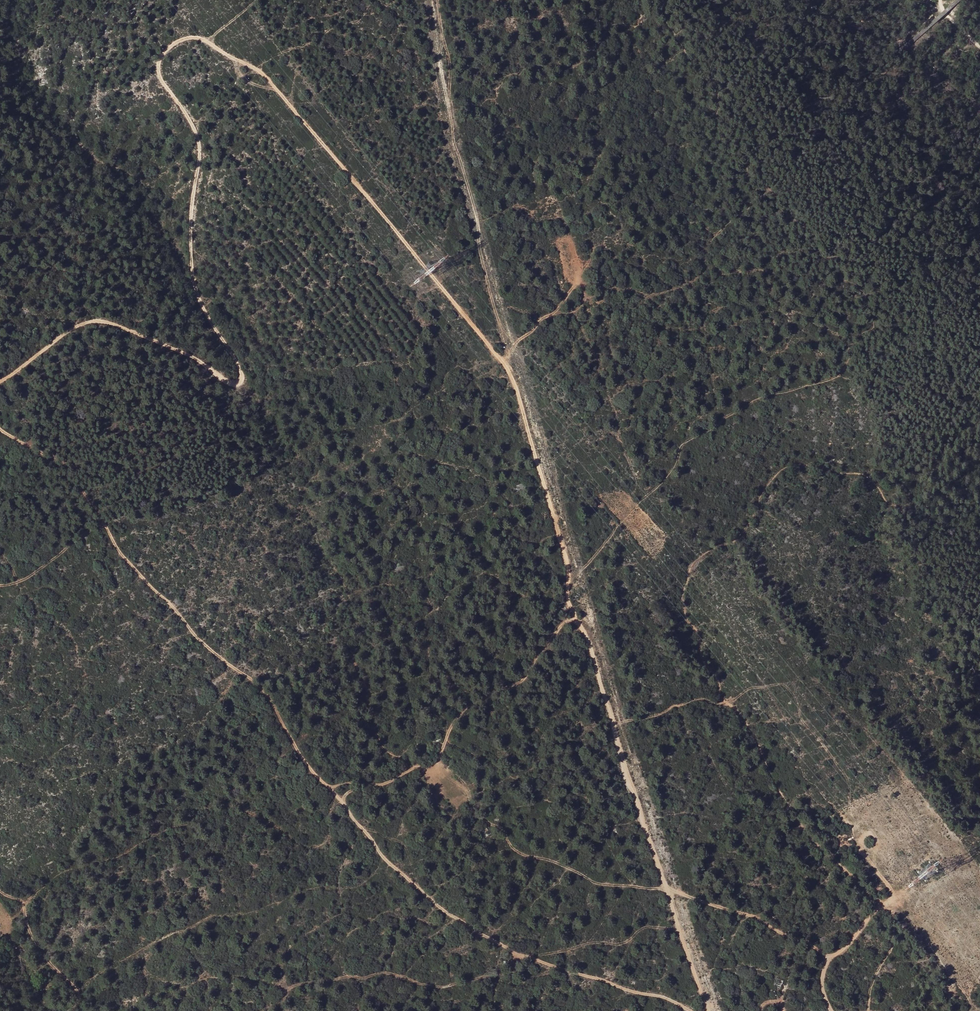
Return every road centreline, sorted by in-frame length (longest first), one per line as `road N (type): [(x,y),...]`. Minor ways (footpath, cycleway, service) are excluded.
road 1 (track): [(0,382),(100,318),(192,356),(234,384),(244,380),(196,292),(191,225),(201,152),(159,65),(168,48),(192,37),(272,81),(507,364),(563,551),(568,602),(590,644),(625,775),(709,1010)]
road 2 (track): [(696,1010),(482,935),(396,872),(308,769),(251,677),(126,565),(65,458),(0,430)]
road 3 (track): [(665,887),(807,942),(825,958),(832,1010)]
road 4 (track): [(868,1010),(896,934),(893,906),(875,911),(851,945),(825,958)]

